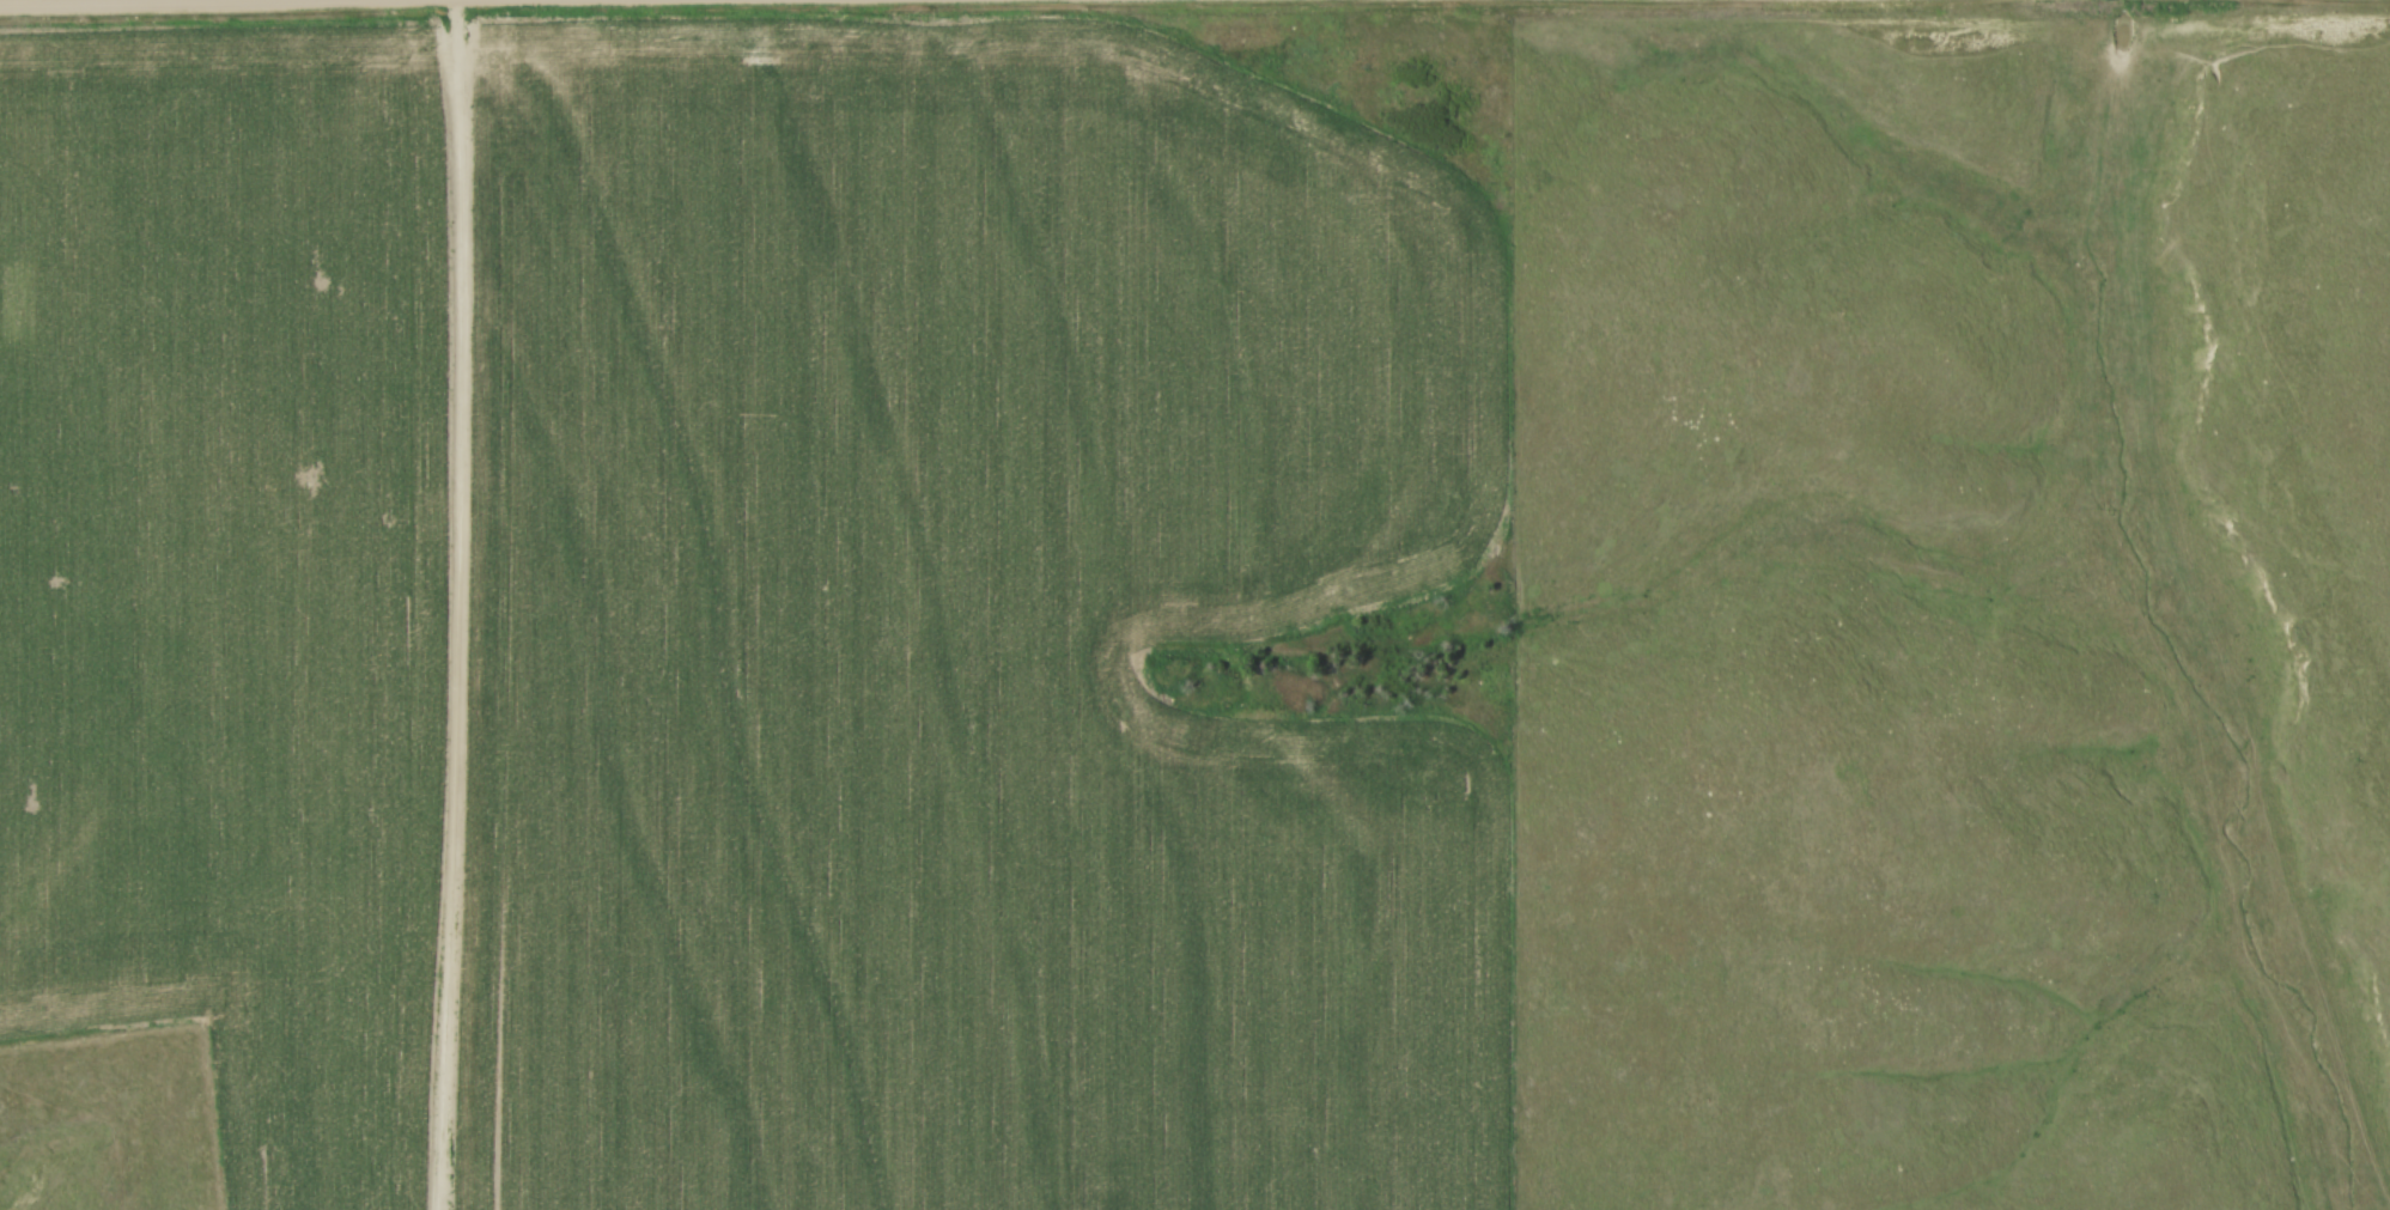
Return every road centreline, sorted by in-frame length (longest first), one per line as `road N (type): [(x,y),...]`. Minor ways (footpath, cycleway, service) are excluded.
road 1 (residential): [(0,2),(150,0)]

